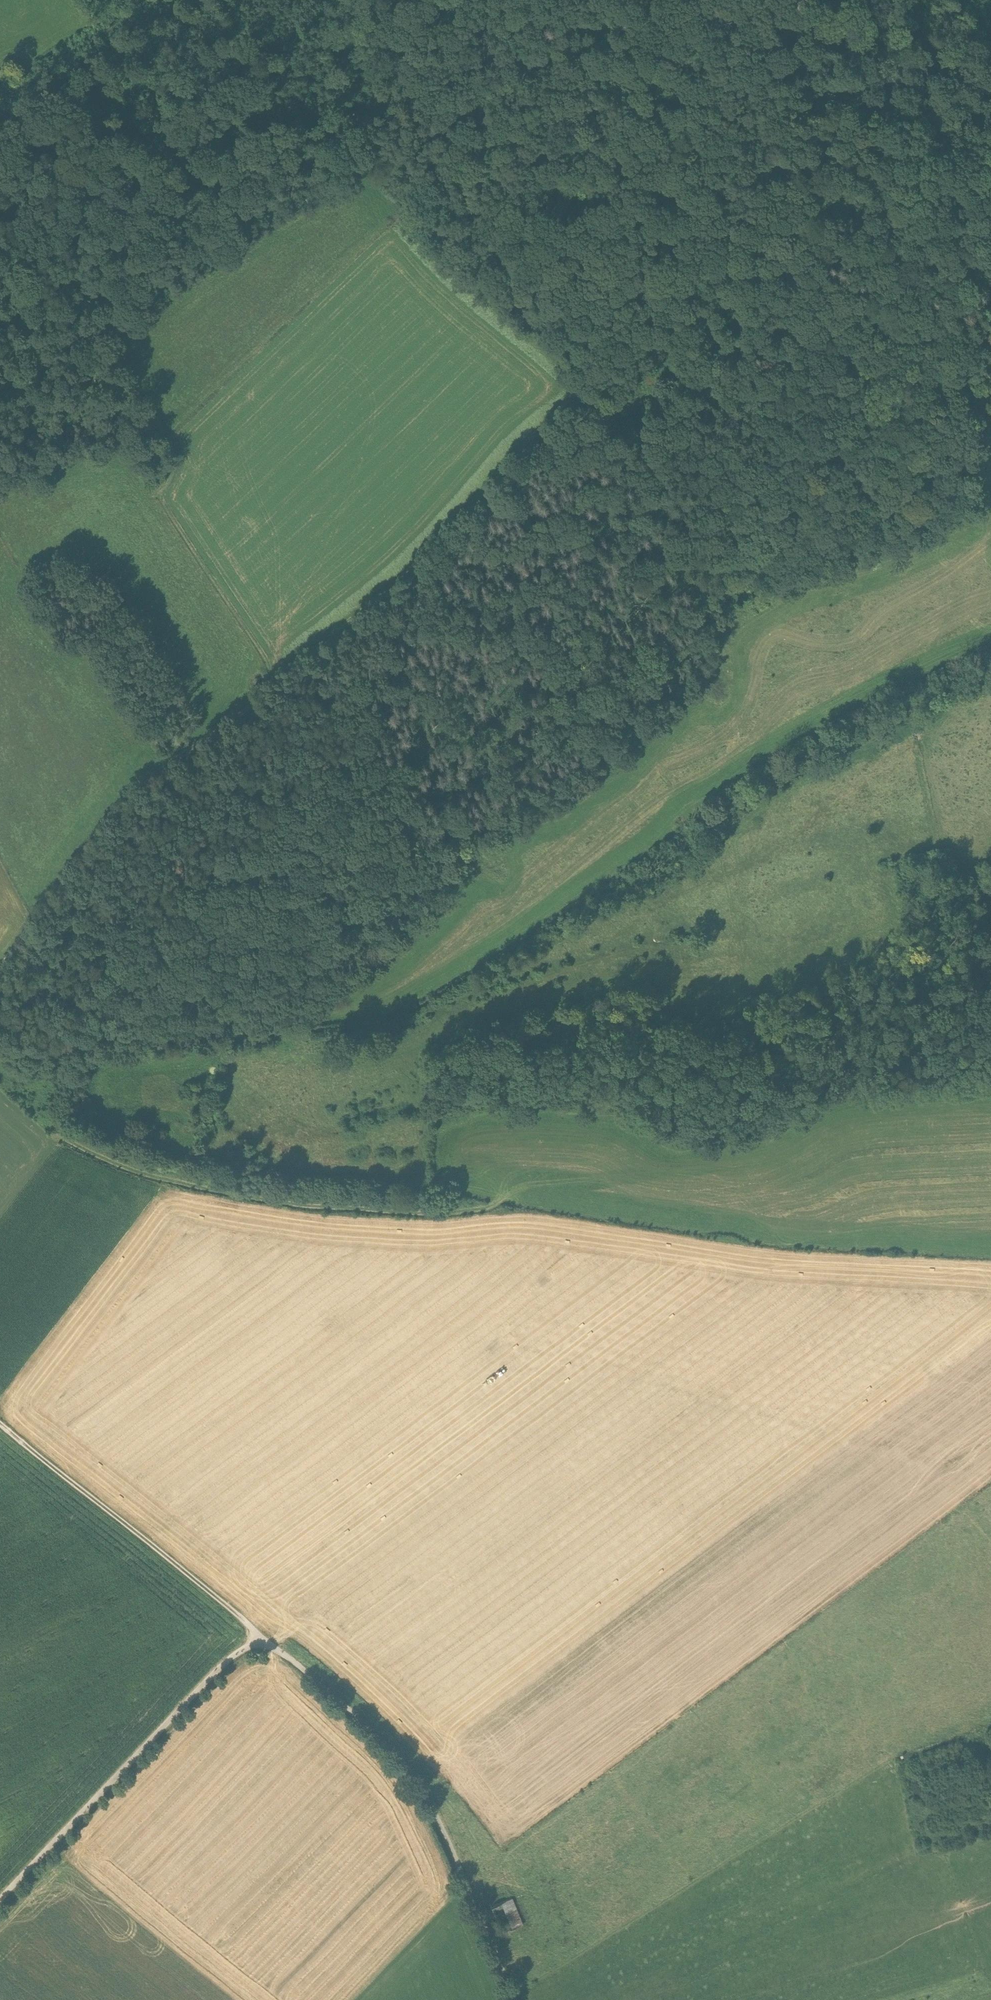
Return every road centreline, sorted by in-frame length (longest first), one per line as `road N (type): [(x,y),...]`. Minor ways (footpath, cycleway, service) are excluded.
road 1 (track): [(799,0),(789,32),(693,127),(697,154),(760,211),(766,236),(532,439),(388,591),(138,787),(0,971)]
road 2 (track): [(0,1045),(85,1049),(389,1021),(594,897),(655,869),(793,763),(990,667)]
road 3 (unclassified): [(514,1999),(414,1780),(366,1727),(267,1644)]
road 4 (unclassified): [(0,1899),(224,1663),(267,1644)]
road 5 (track): [(0,1424),(267,1644)]
road 6 (track): [(271,684),(264,658),(155,493),(174,464),(167,437)]

